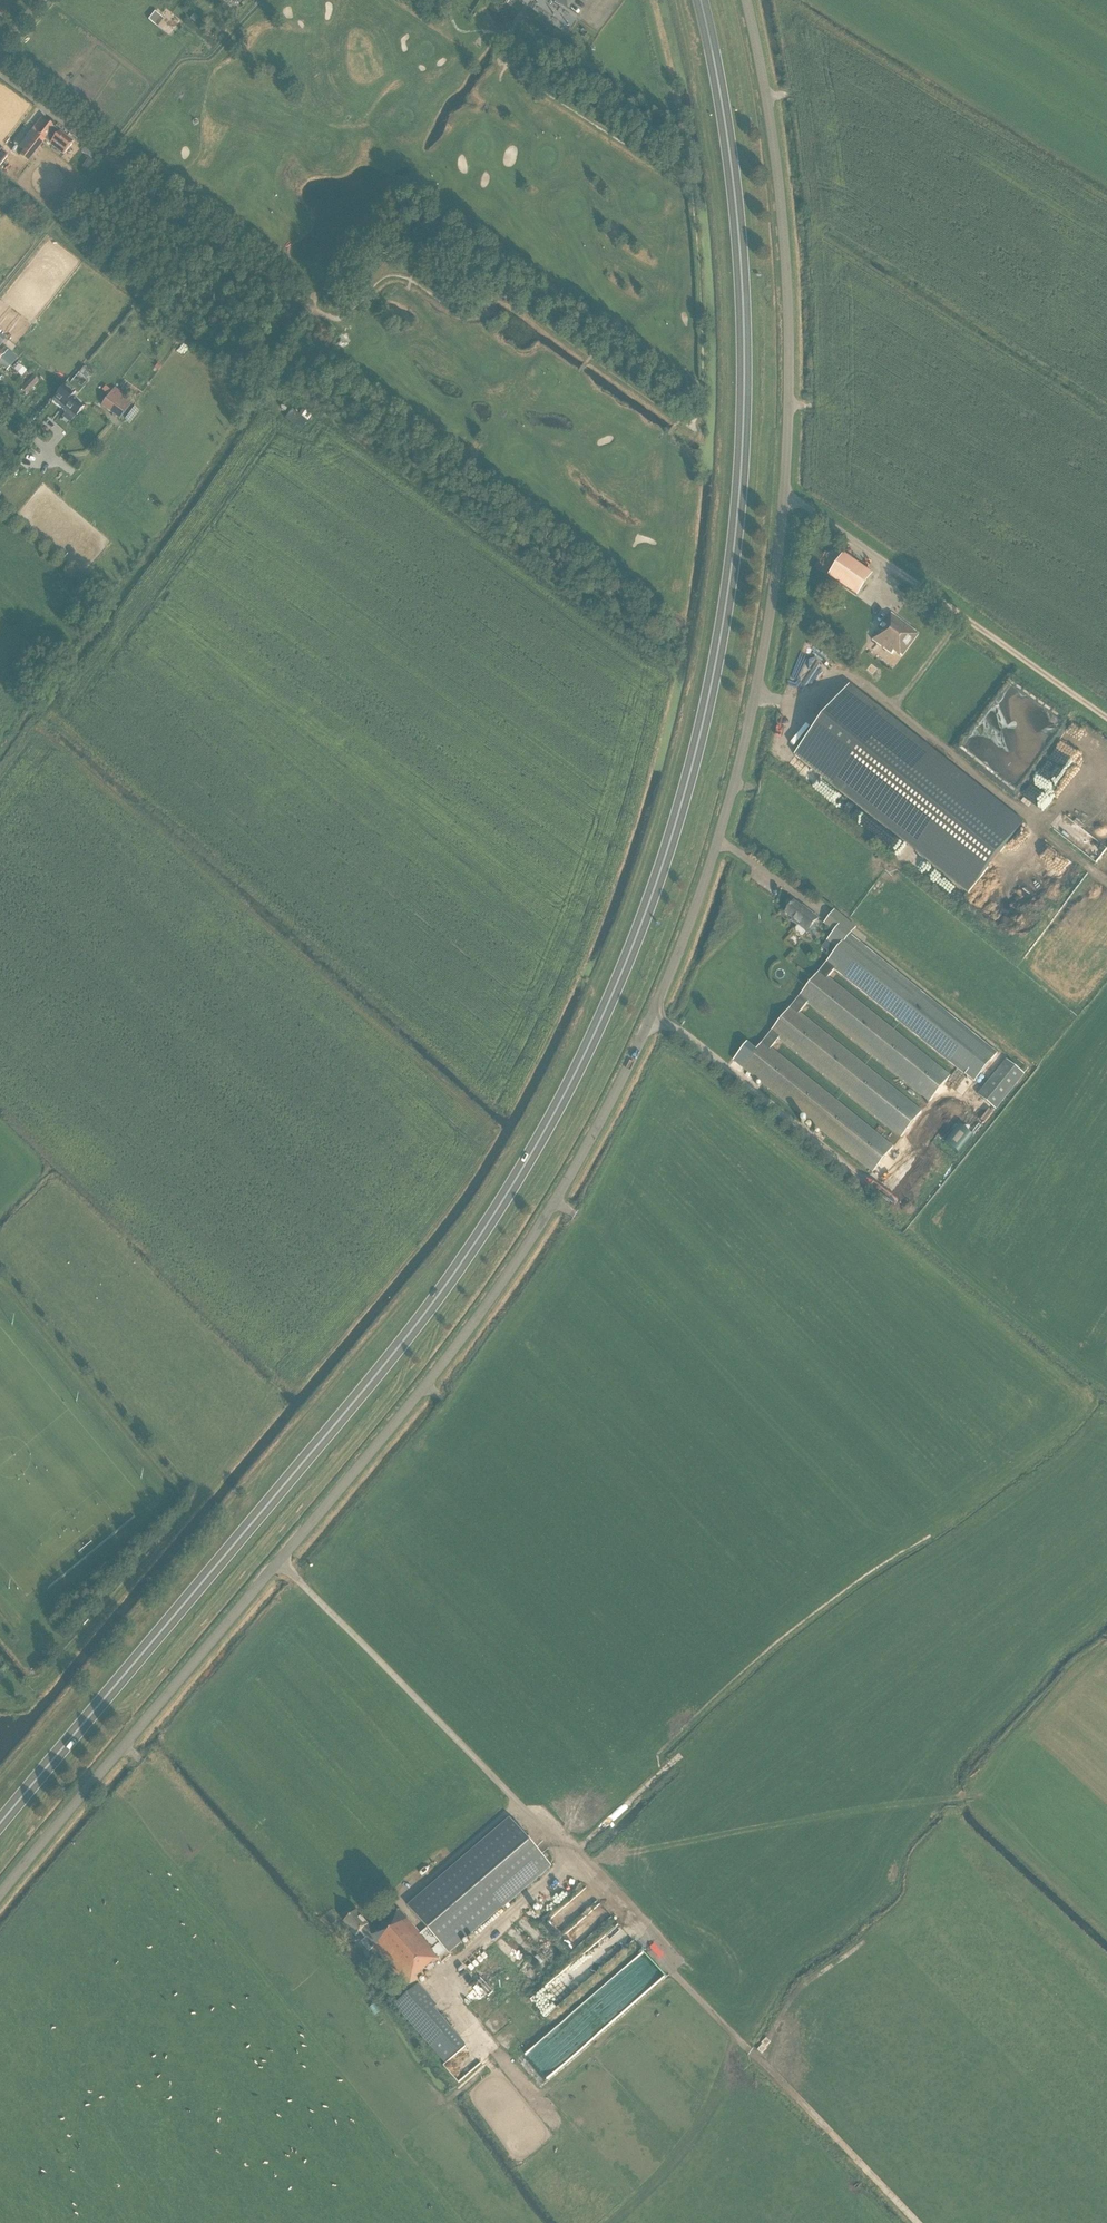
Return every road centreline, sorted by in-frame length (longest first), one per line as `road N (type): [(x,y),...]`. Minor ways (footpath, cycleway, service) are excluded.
road 1 (unclassified): [(0,1894),(388,1442),(510,1283),(649,1040),(722,846),(779,588),(793,410),(781,216),(744,0)]
road 2 (trunk): [(0,1825),(429,1306),(502,1202),(569,1085),(627,958),(705,711),(745,408),(727,137),(697,0)]
road 3 (track): [(1106,1649),(996,1759),(974,1800),(698,1748),(683,1754)]
road 4 (track): [(573,1865),(916,2222)]
road 5 (track): [(0,290),(178,63),(210,56),(260,0)]
road 6 (track): [(786,495),(1106,719)]
road 7 (track): [(565,1856),(683,1754)]

